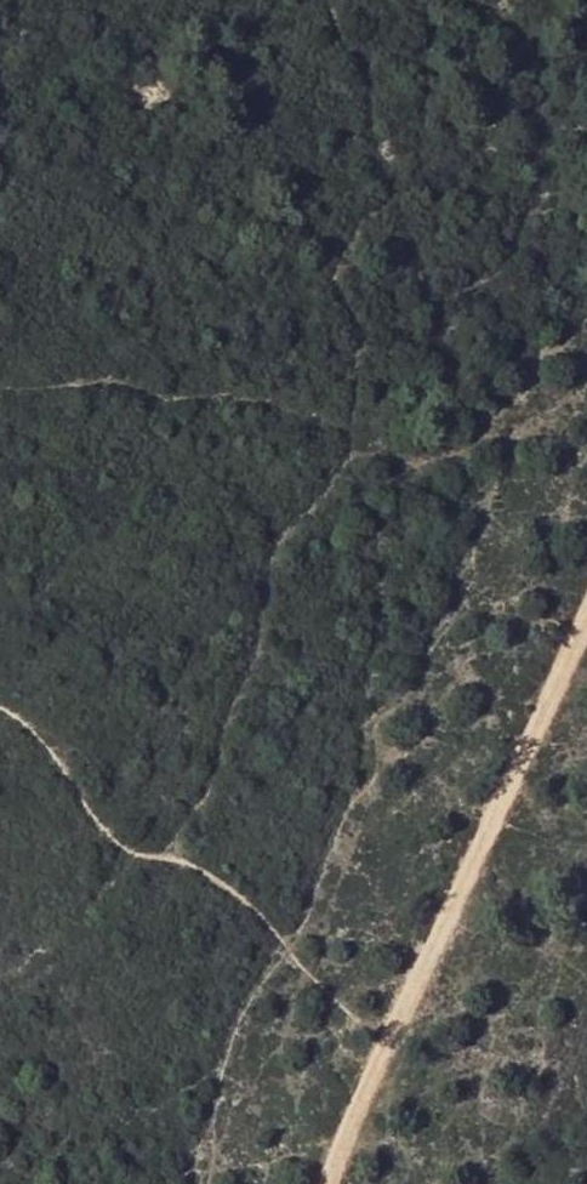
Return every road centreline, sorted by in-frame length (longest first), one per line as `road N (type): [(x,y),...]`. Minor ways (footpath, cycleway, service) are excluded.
road 1 (track): [(337,1183),(586,643)]

